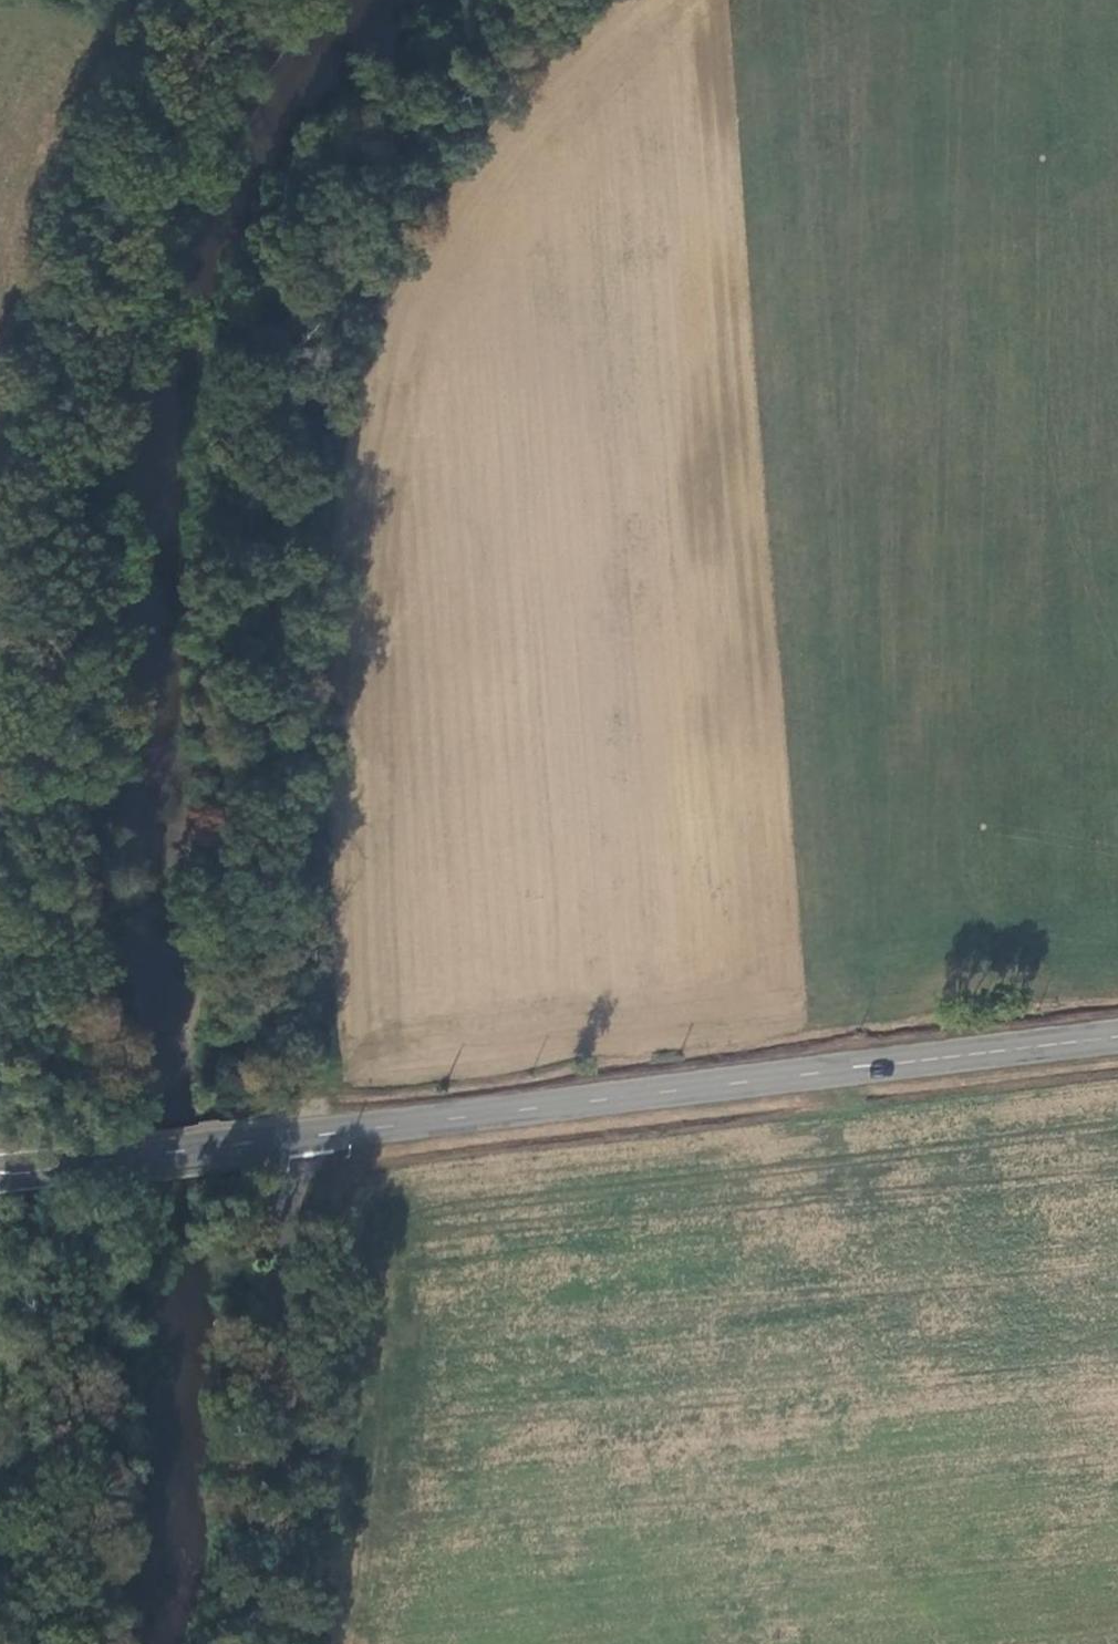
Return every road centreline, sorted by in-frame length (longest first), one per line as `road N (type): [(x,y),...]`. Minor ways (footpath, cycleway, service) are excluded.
road 1 (secondary): [(0,1176),(1117,1039)]

